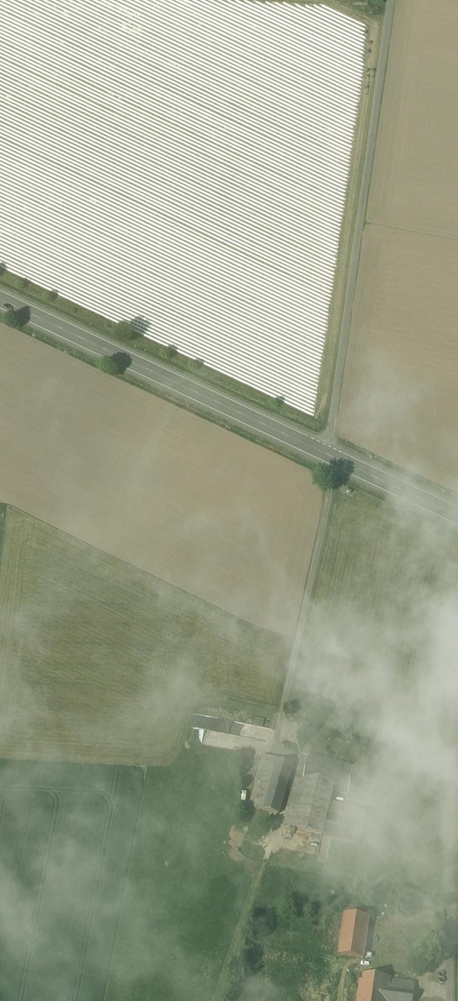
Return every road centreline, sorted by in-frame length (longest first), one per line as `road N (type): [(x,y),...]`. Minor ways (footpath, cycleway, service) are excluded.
road 1 (unclassified): [(391,0),(331,453)]
road 2 (secondary): [(331,453),(0,299)]
road 3 (unclassified): [(448,1000),(457,688)]
road 4 (secondary): [(457,516),(331,453)]

